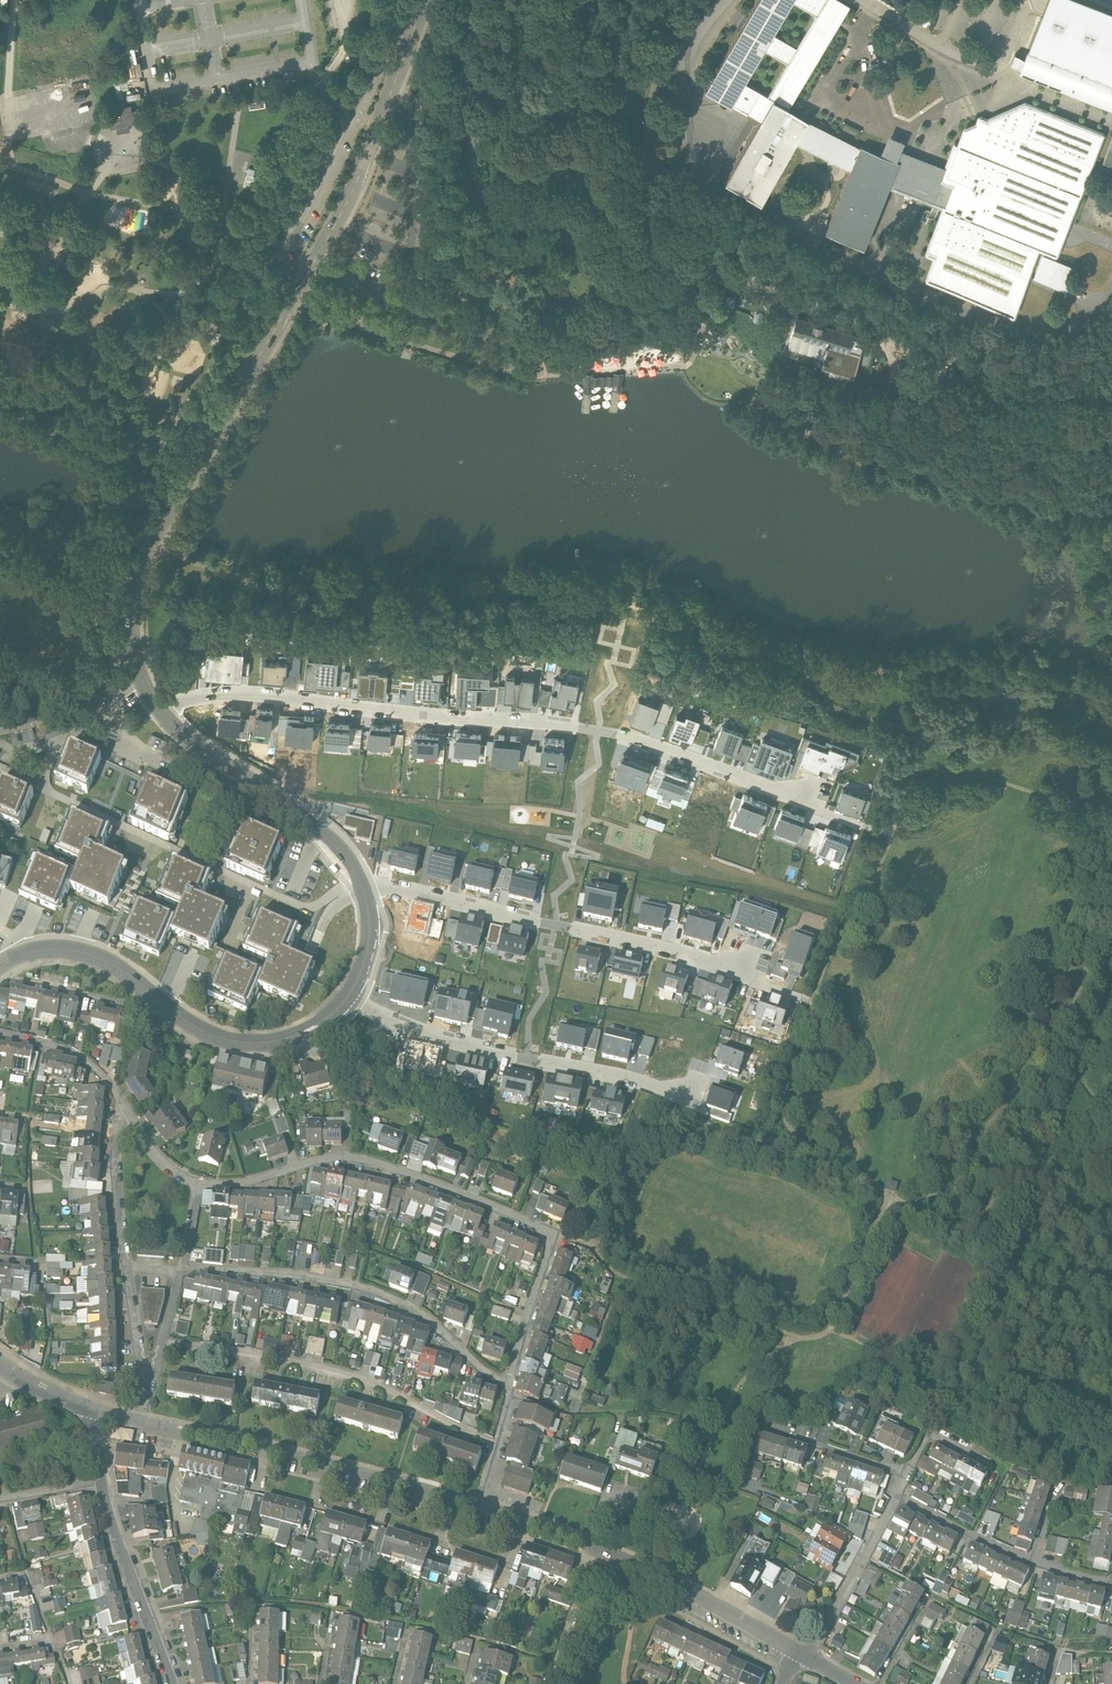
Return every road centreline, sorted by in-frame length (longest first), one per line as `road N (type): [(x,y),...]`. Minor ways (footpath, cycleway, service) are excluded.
road 1 (tertiary): [(425,0),(343,193),(152,544),(131,610),(132,649),(162,714)]
road 2 (residential): [(162,714),(236,695),(537,722),(620,736),(802,791)]
road 3 (residential): [(200,1181),(252,1181),(354,1159),(550,1229),(510,1383)]
road 4 (tertiary): [(349,995),(304,1028),(260,1040),(191,1022),(97,954),(34,949),(0,963)]
road 5 (residential): [(365,887),(398,886),(739,960)]
road 6 (tertiary): [(478,1506),(649,1569),(810,1653)]
road 7 (residential): [(184,1262),(361,1281),(429,1316),(510,1383)]
road 8 (residential): [(349,995),(445,1037),(690,1086)]
road 9 (residential): [(164,1342),(341,1371),(497,1441)]
road 10 (tertiary): [(138,1423),(326,1462),(478,1506)]
road 11 (unclassified): [(724,0),(672,61),(655,91),(649,130),(655,170),(760,260)]
road 12 (tertiary): [(162,714),(197,750),(322,828),(365,887)]
road 13 (track): [(891,327),(1111,387)]
road 14 (residential): [(174,1683),(101,1480)]
road 15 (residential): [(810,1653),(895,1498)]
road 16 (residential): [(125,1262),(116,1171),(121,1101)]
road 17 (residential): [(895,1498),(1034,1562)]
road 18 (residential): [(0,1032),(87,1061),(121,1101)]
road 19 (residential): [(908,1475),(780,1433)]
road 20 (residential): [(142,1391),(125,1262)]
road 21 (residential): [(0,972),(122,1002)]

